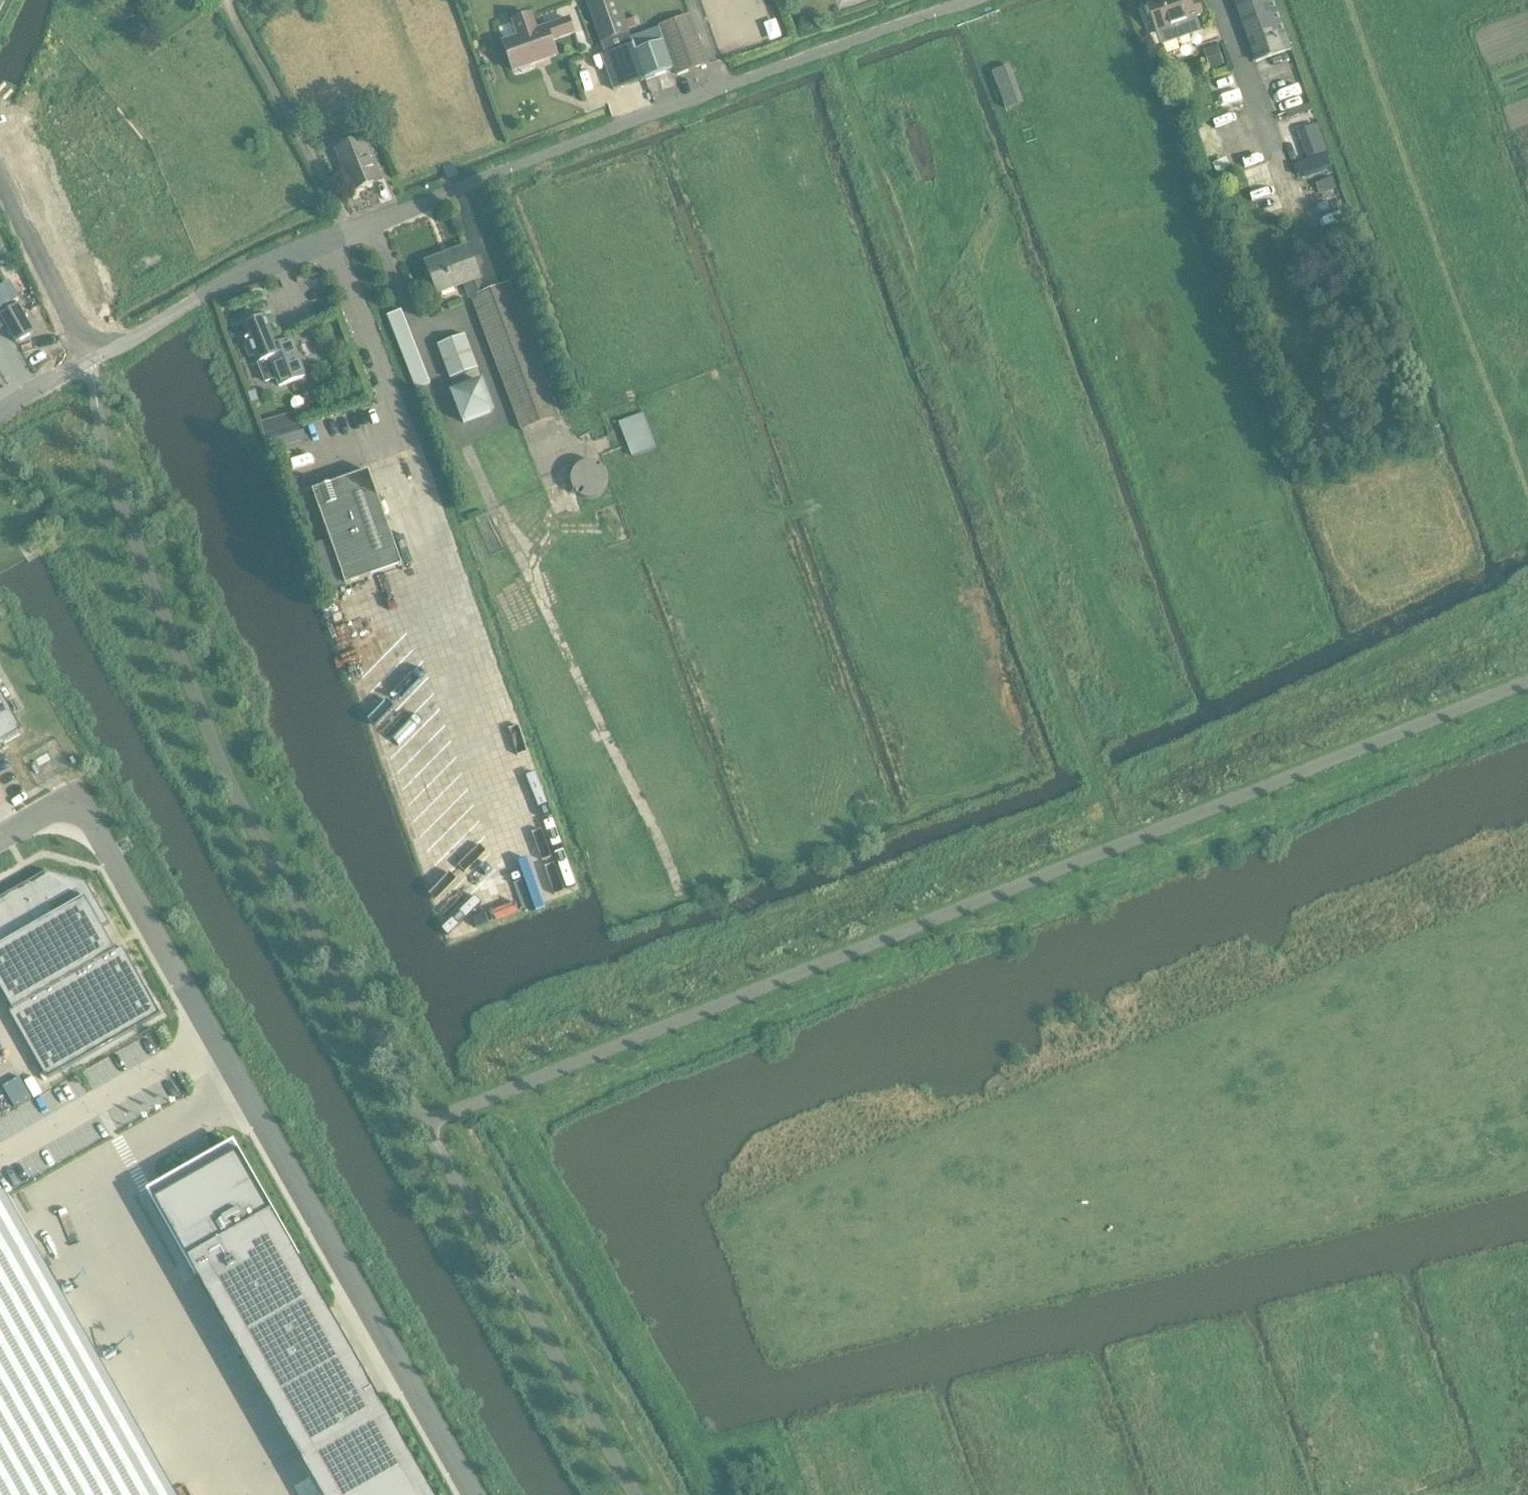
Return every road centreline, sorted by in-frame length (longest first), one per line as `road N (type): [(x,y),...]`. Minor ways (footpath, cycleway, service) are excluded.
road 1 (unclassified): [(87,361),(301,251),(971,0)]
road 2 (unclassified): [(0,841),(78,798),(474,1494)]
road 3 (track): [(832,49),(1121,847)]
road 4 (unclassified): [(87,361),(0,191)]

